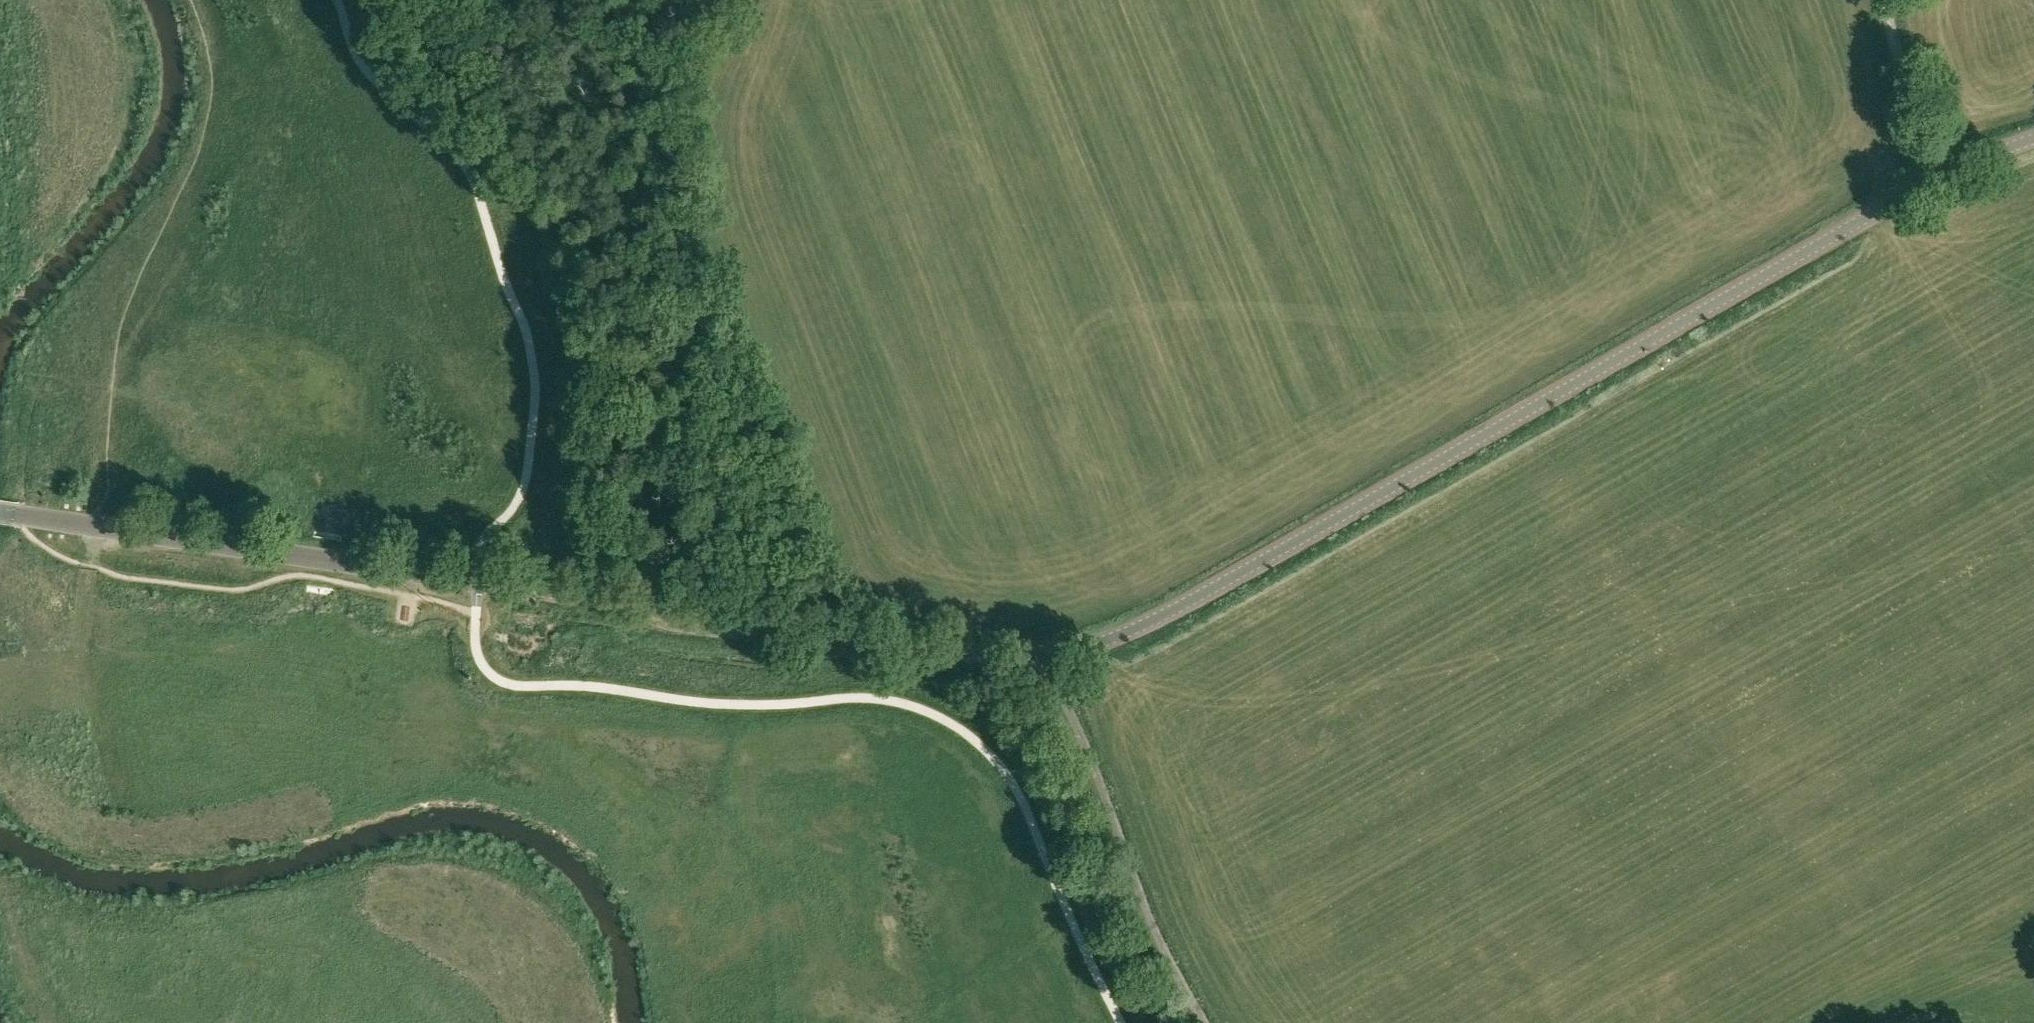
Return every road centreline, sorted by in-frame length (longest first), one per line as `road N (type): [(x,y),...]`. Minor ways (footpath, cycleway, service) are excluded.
road 1 (tertiary): [(2033,140),(1866,217),(1143,624),(1046,654)]
road 2 (tertiary): [(1046,654),(920,646),(0,510)]
road 3 (unclassified): [(1204,1022),(1171,969),(1046,654)]

